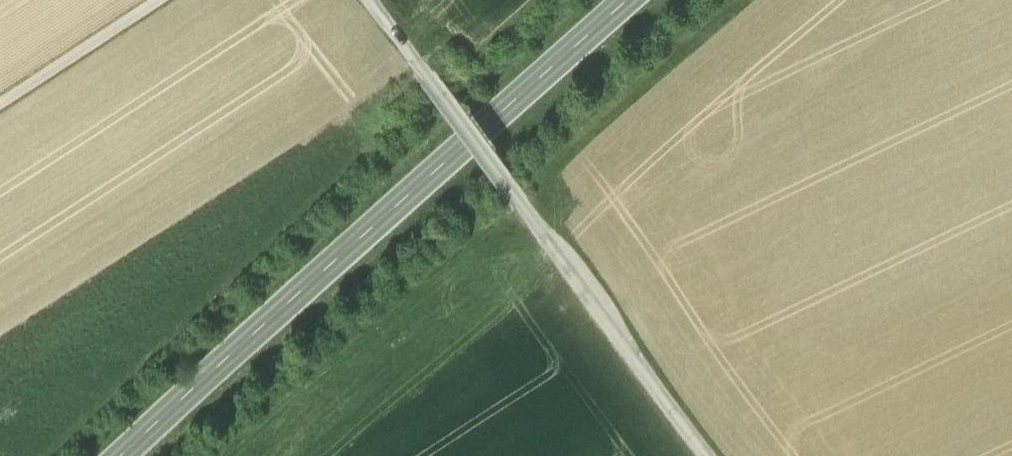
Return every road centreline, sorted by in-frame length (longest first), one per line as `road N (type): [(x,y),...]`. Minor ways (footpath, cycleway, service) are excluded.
road 1 (secondary): [(144,455),(306,297),(642,0)]
road 2 (unclassified): [(709,455),(374,0)]
road 3 (track): [(185,0),(0,115)]

